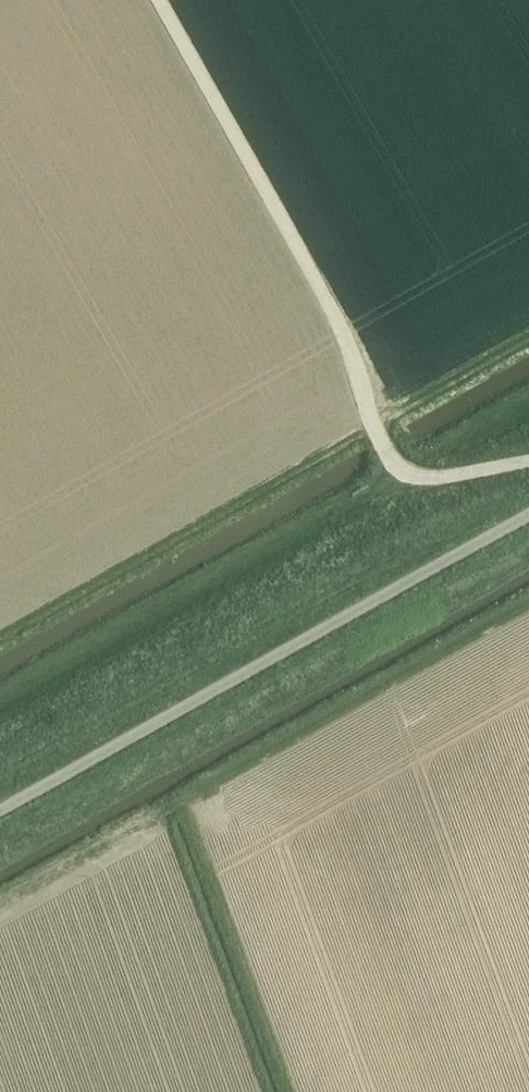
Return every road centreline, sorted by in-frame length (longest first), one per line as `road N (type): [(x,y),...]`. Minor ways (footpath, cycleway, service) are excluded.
road 1 (track): [(159,0),(343,315),(399,473),(431,480),(528,461)]
road 2 (unclassified): [(0,808),(528,512)]
road 3 (track): [(410,475),(0,709)]

